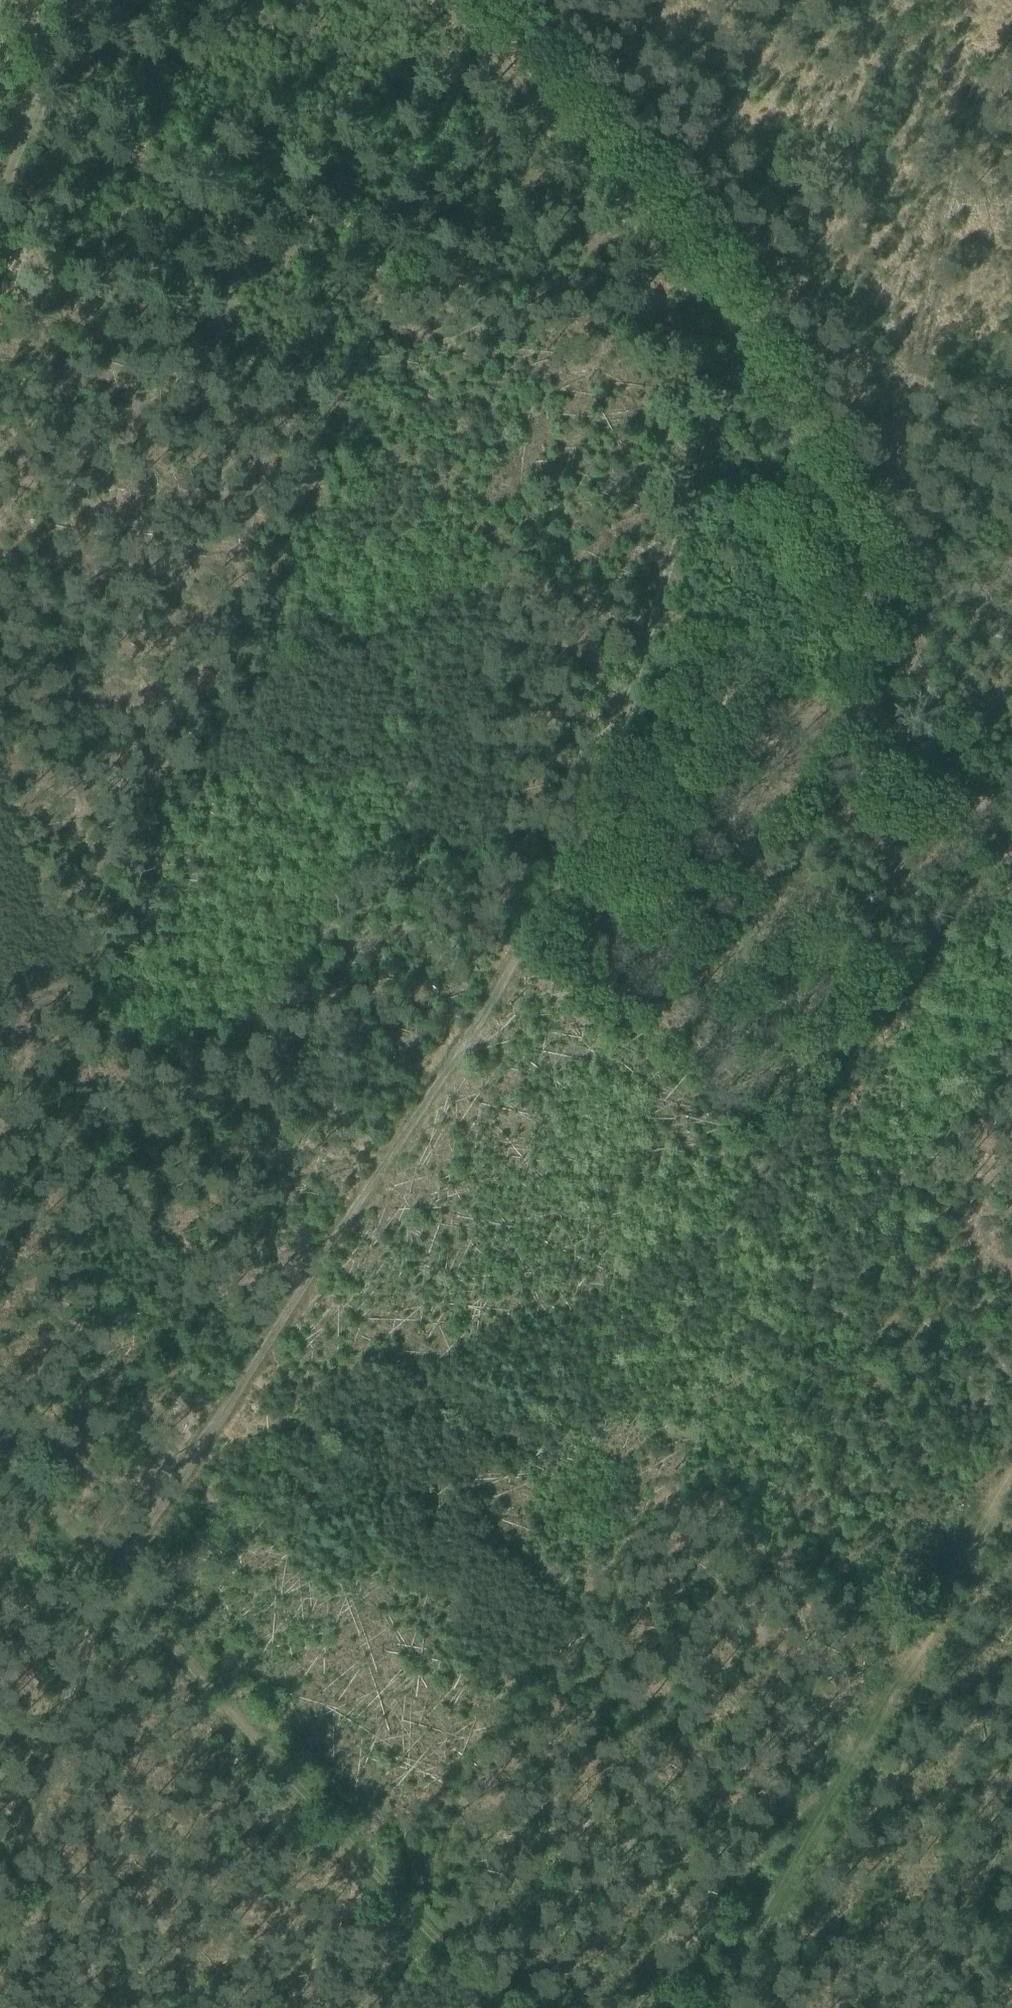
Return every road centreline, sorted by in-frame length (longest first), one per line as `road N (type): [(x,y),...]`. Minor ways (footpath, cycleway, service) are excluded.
road 1 (track): [(1011,850),(726,289),(461,0)]
road 2 (track): [(0,1465),(354,1855),(510,2007)]
road 3 (track): [(1011,1470),(966,1529),(914,1662),(711,2007)]

